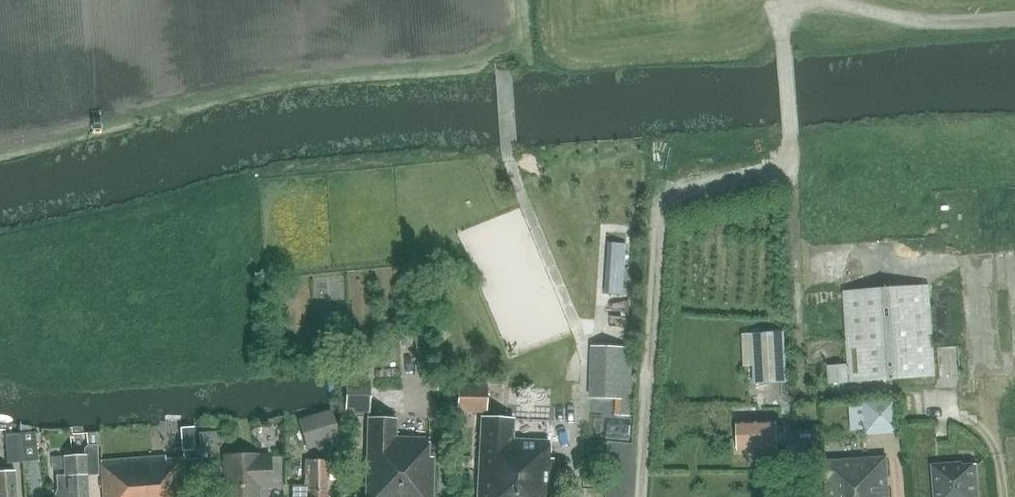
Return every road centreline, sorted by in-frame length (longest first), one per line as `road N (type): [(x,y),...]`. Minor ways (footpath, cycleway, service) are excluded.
road 1 (track): [(640,496),(660,206),(685,189),(784,171),(790,132)]

